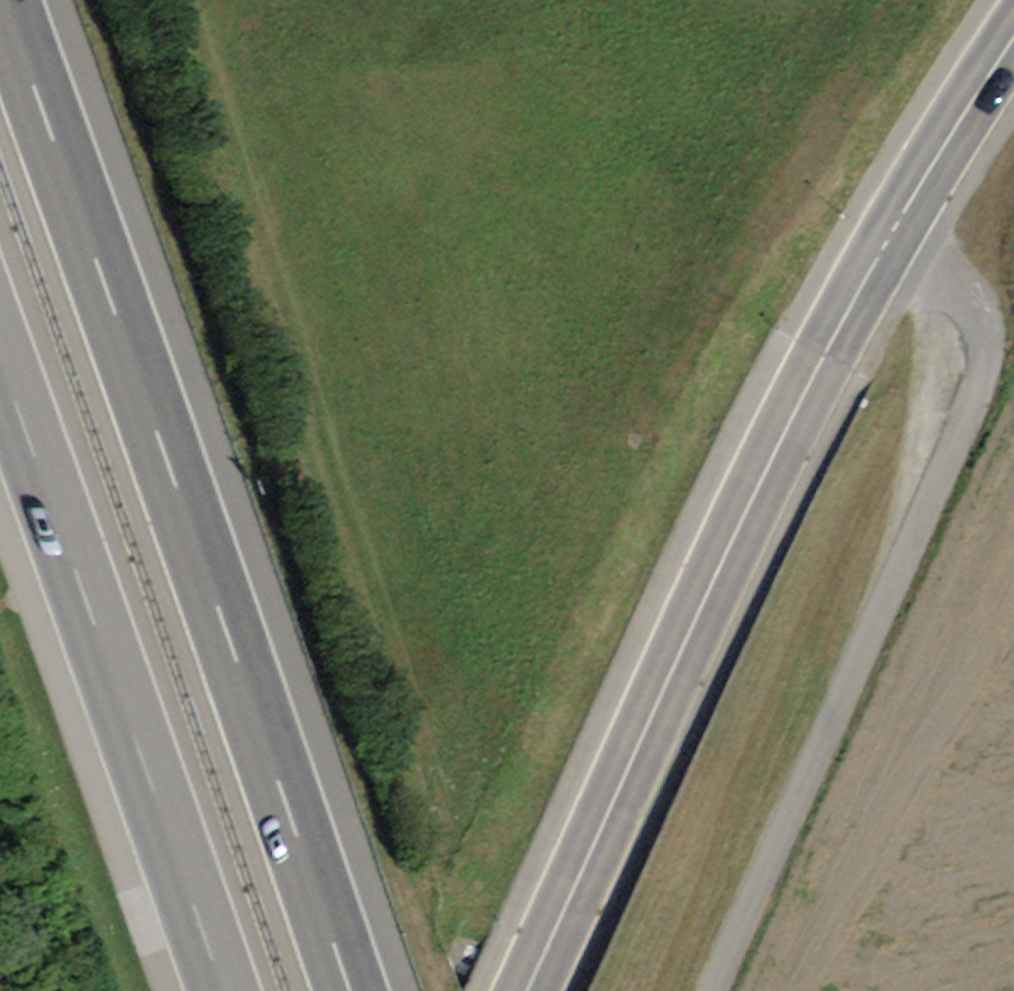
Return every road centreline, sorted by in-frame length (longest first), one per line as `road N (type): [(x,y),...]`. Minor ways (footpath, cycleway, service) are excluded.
road 1 (tertiary): [(1013,44),(908,205),(792,416),(514,990)]
road 2 (motorway): [(349,990),(3,0)]
road 3 (track): [(717,990),(982,388),(992,351),(986,318),(908,205)]
road 4 (motorway): [(0,355),(220,990)]

